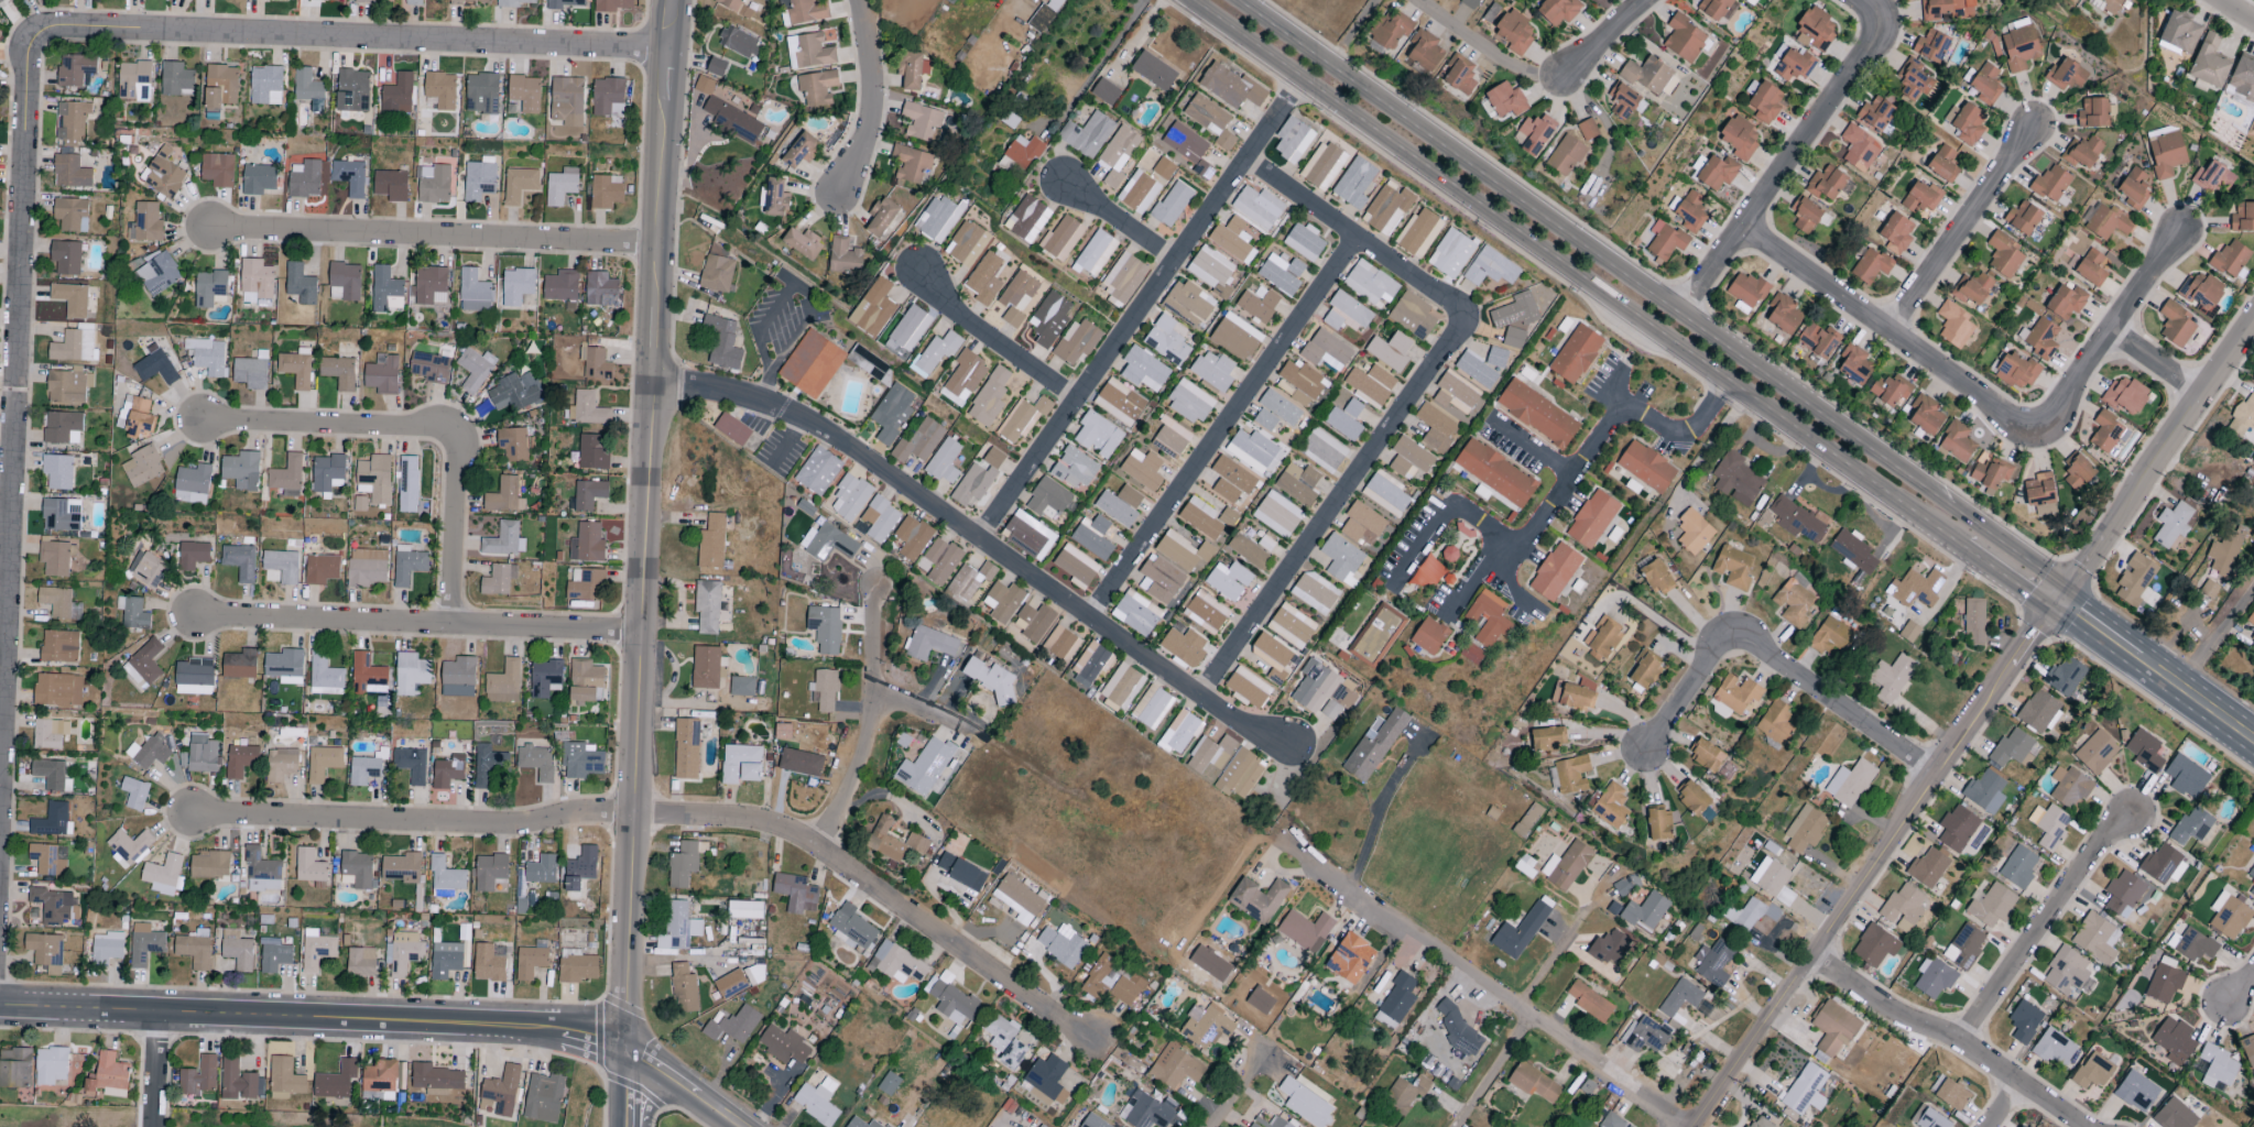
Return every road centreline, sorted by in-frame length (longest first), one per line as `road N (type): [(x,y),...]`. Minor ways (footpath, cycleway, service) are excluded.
road 1 (tertiary): [(624,1047),(666,0)]
road 2 (secondary): [(2062,603),(2046,572),(1240,0)]
road 3 (residential): [(196,814),(526,825),(584,814),(753,820),(816,845),(1098,1041)]
road 4 (secondary): [(1191,0),(1964,548)]
road 5 (residential): [(0,861),(33,58),(42,39),(63,29)]
road 6 (residential): [(1286,756),(827,433),(728,392),(652,384)]
road 7 (residential): [(1202,697),(1458,331),(1458,311),(1246,160)]
road 8 (residential): [(1697,1126),(2062,603)]
road 9 (tertiary): [(624,1047),(591,1035),(509,1026),(0,1006)]
road 10 (residential): [(63,29),(664,54)]
road 11 (residential): [(979,541),(1286,103)]
road 12 (residential): [(1698,1126),(1381,915),(1292,843)]
road 13 (residential): [(1090,620),(1358,239)]
road 14 (residential): [(200,617),(642,633)]
road 15 (residential): [(215,230),(656,247)]
road 16 (residential): [(1940,778),(1734,635),(1717,644),(1641,749)]
road 17 (residential): [(2035,429),(2017,427),(1739,227)]
road 18 (residential): [(1675,310),(1876,37),(1881,19)]
road 19 (residential): [(2062,603),(2253,313)]
road 20 (residential): [(2085,1126),(1962,1040),(1893,1013),(1817,956)]
road 21 (residential): [(1962,1040),(2128,812)]
road 22 (residential): [(816,845),(869,735),(874,588)]
road 23 (residential): [(1886,331),(2032,127)]
road 24 (residential): [(2035,429),(2054,420),(2070,381),(2178,232)]
road 25 (residential): [(208,423),(427,430)]
road 26 (residential): [(453,627),(460,455),(449,435),(427,430)]
road 27 (residential): [(860,0),(874,78),(869,134),(839,195)]
road 28 (residential): [(1078,400),(949,308),(921,274)]
road 29 (secondary): [(2253,740),(2138,658)]
road 30 (tertiary): [(741,1126),(624,1047)]
road 31 (residential): [(1176,261),(1068,184)]
road 32 (residential): [(1535,1018),(1458,1126)]

